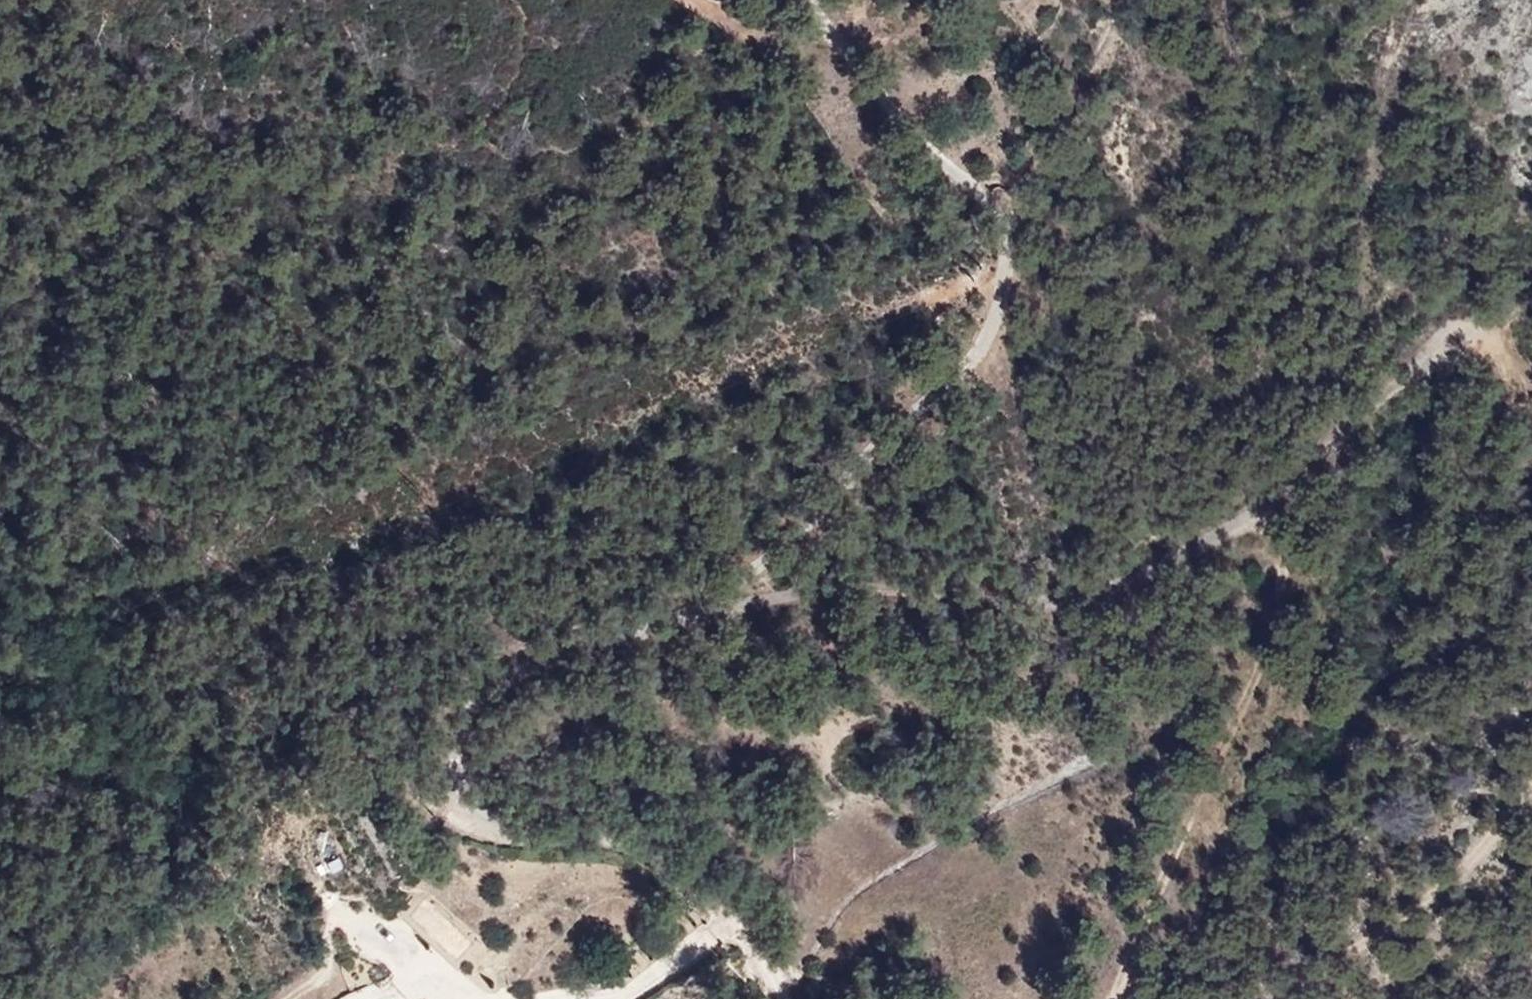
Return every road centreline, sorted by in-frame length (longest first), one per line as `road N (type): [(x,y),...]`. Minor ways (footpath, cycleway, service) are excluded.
road 1 (track): [(820,568),(904,593),(1008,592),(1077,587),(1182,562),(1276,506),(1408,370),(1474,341),(1498,295),(1531,279)]
road 2 (track): [(1276,506),(1283,562),(1274,640),(1174,846),(1116,934),(1110,998)]
road 3 (track): [(1283,998),(1416,914),(1433,889),(1490,842)]

